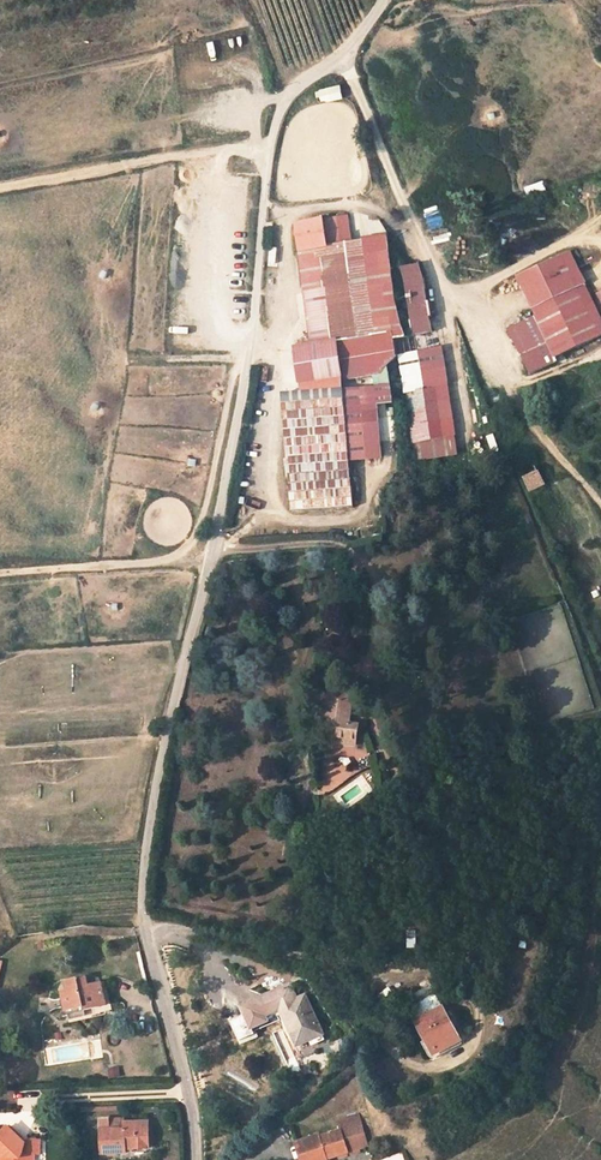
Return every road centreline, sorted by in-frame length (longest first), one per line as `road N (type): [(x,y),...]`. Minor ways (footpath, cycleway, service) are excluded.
road 1 (unclassified): [(196,1159),(143,898),(148,844),(250,347),(265,165),(282,111),(302,84),(349,52),(384,0)]
road 2 (track): [(374,638),(375,582),(366,563),(334,544),(0,574)]
road 3 (track): [(349,52),(377,145),(436,279),(455,293),(480,288),(600,221)]
road 4 (track): [(0,184),(271,146)]
road 5 (track): [(600,505),(525,408),(480,288)]

